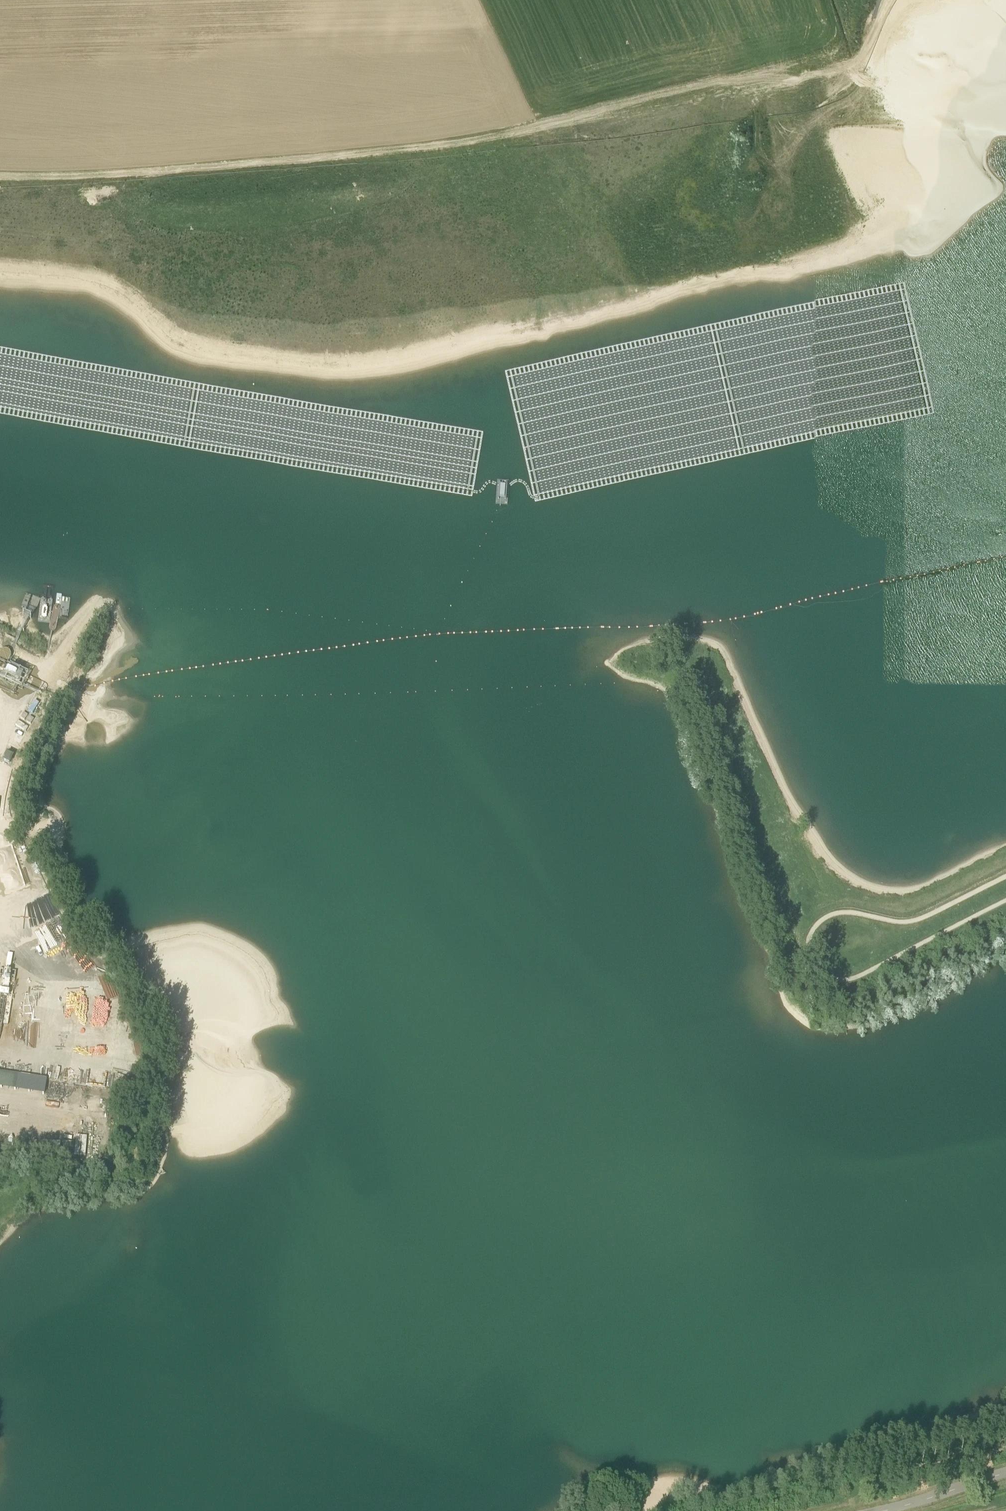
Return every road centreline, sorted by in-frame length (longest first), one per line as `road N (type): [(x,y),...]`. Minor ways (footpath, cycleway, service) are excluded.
road 1 (unclassified): [(859,1510),(1005,1472)]

